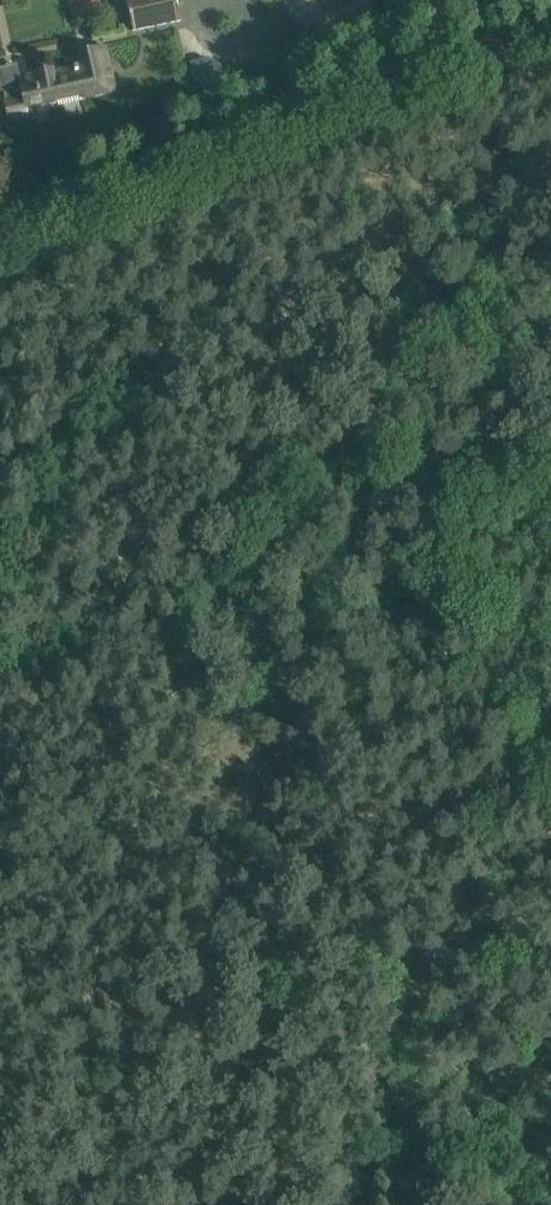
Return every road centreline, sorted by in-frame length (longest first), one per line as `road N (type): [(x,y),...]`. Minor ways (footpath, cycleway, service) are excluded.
road 1 (residential): [(0,235),(550,34)]

